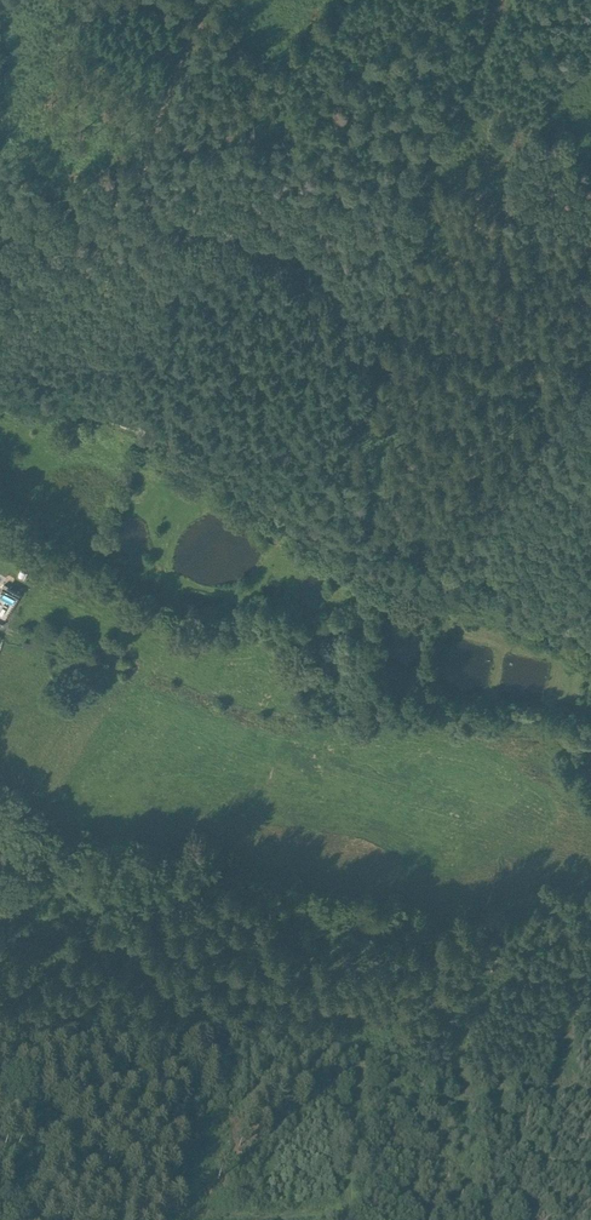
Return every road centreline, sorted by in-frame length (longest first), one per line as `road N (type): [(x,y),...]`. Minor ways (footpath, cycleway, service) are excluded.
road 1 (track): [(590,351),(567,333),(496,335),(362,298),(268,230),(162,203),(147,178),(147,149),(206,0)]
road 2 (track): [(351,1219),(347,1127),(360,1052),(320,1027),(171,994),(124,927),(0,822)]
road 3 (track): [(526,616),(374,567),(118,421),(38,406)]

